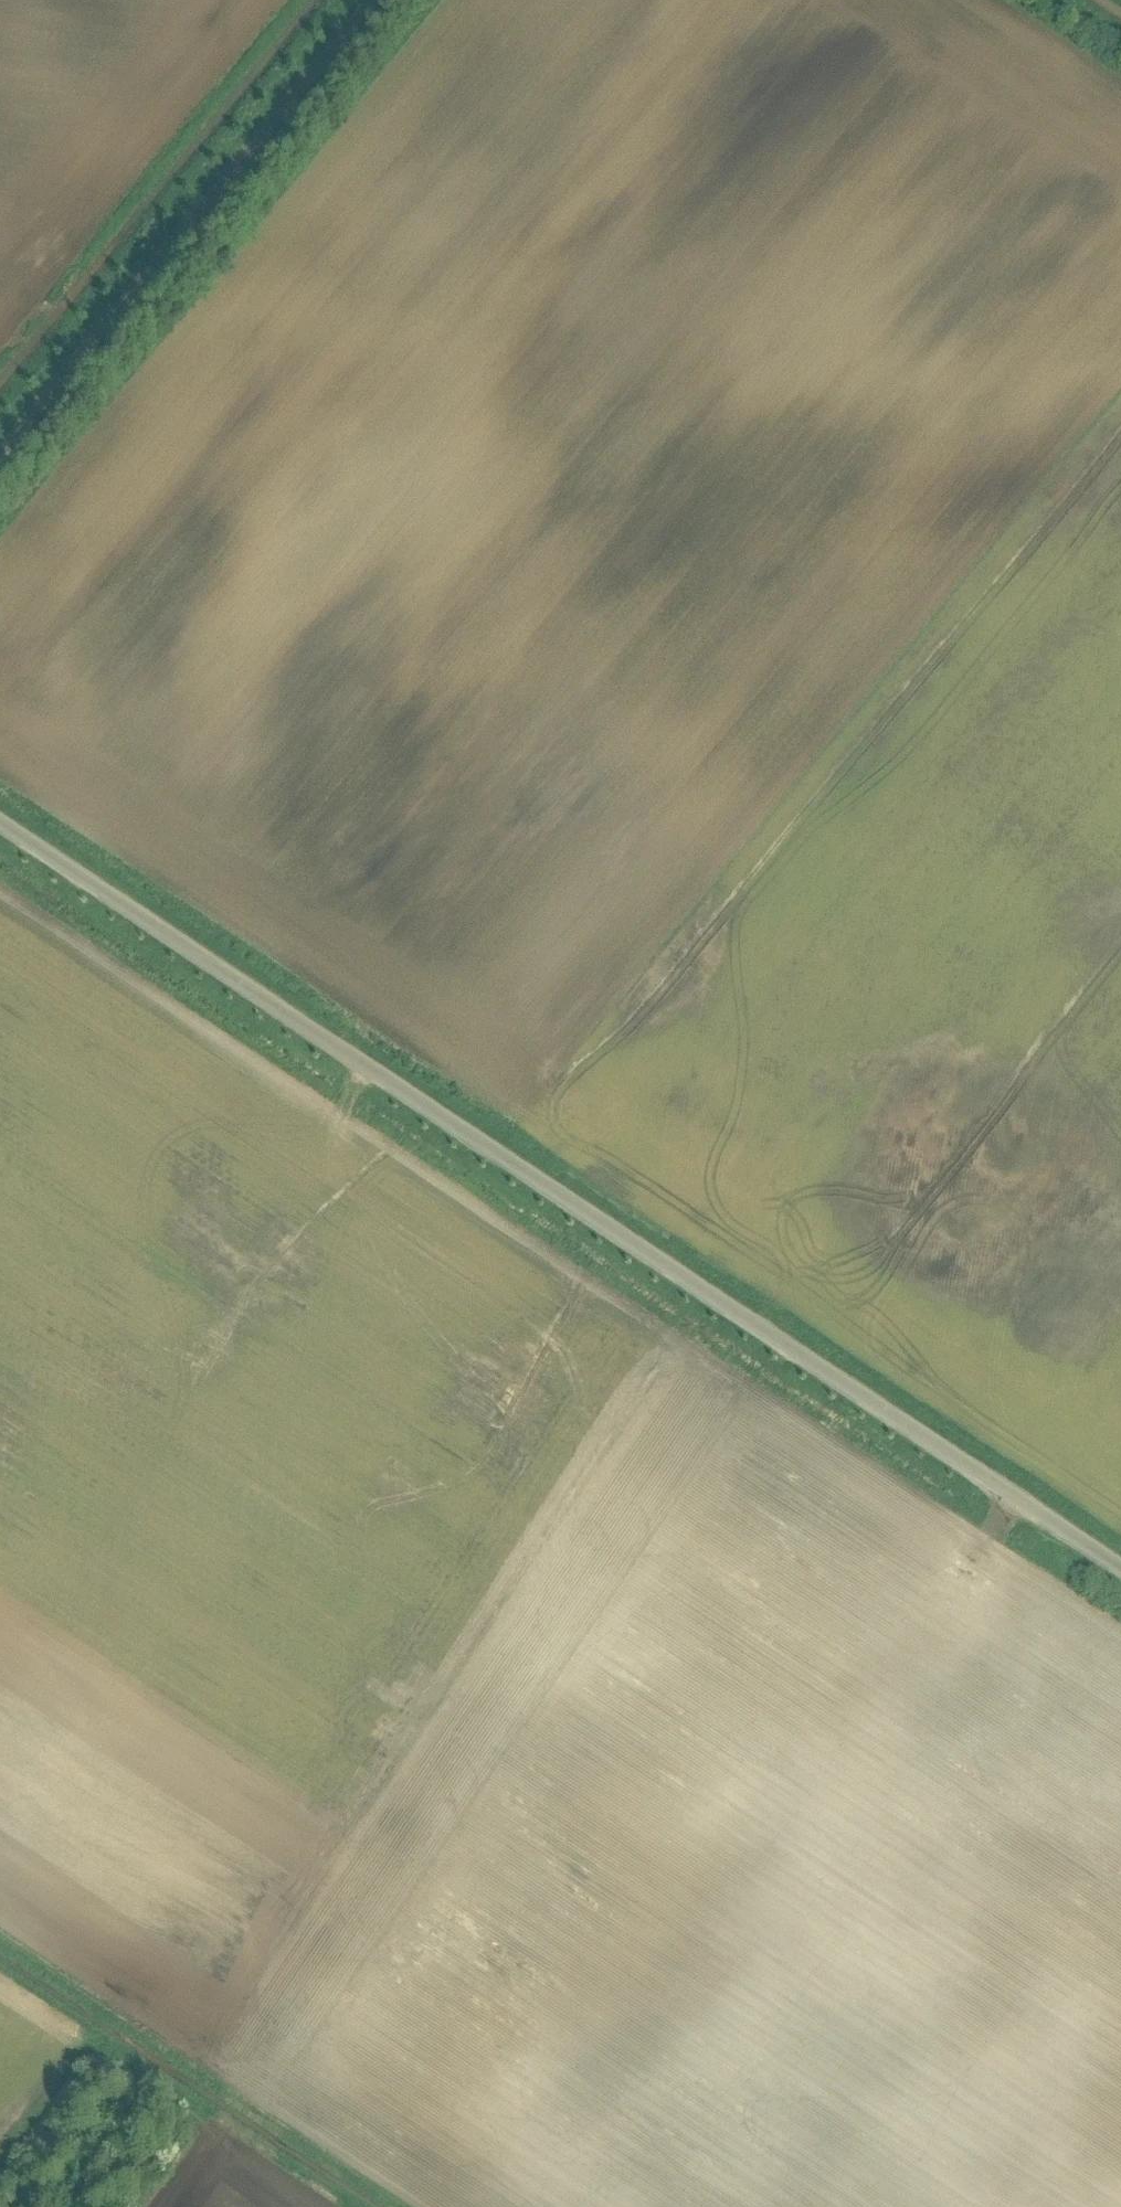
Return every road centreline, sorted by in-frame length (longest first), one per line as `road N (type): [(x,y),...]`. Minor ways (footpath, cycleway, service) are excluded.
road 1 (unclassified): [(0,825),(1120,1569)]
road 2 (unclassified): [(0,454),(372,0)]

